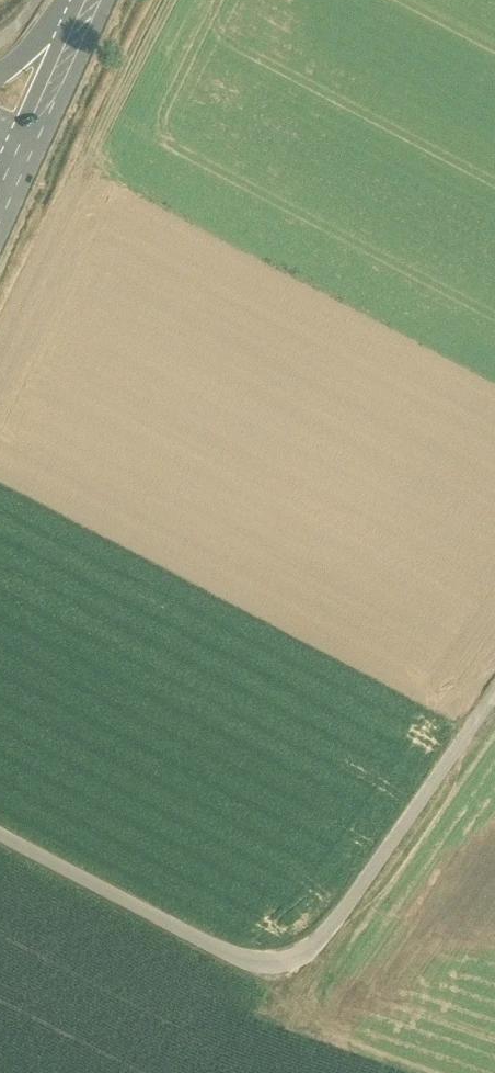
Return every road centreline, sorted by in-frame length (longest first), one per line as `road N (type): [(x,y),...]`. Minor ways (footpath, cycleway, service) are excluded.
road 1 (track): [(494,696),(319,945),(295,962),(238,959),(0,835)]
road 2 (tertiary): [(33,135),(84,19)]

